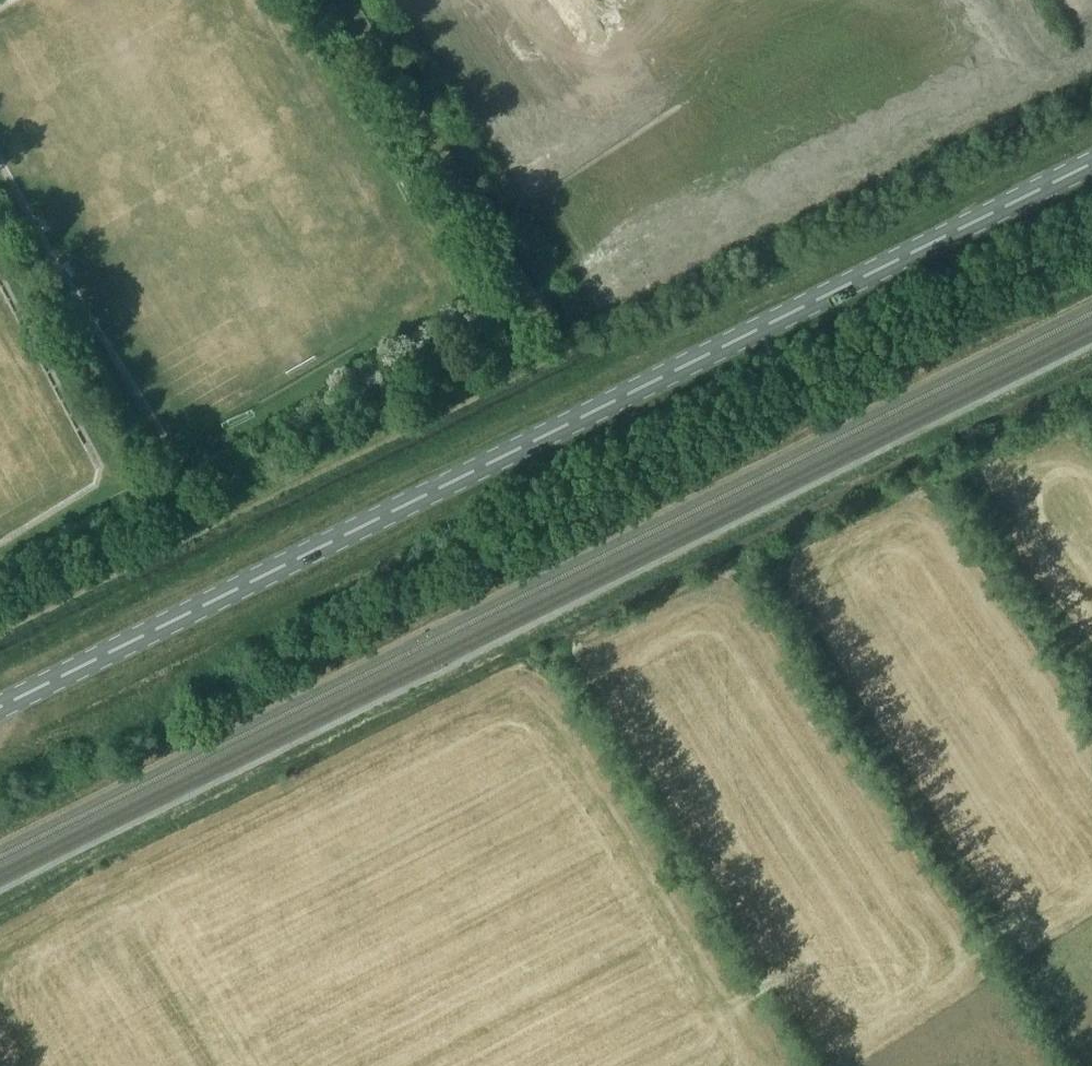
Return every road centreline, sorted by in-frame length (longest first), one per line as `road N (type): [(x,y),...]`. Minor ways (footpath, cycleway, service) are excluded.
road 1 (tertiary): [(0,706),(1091,160)]

